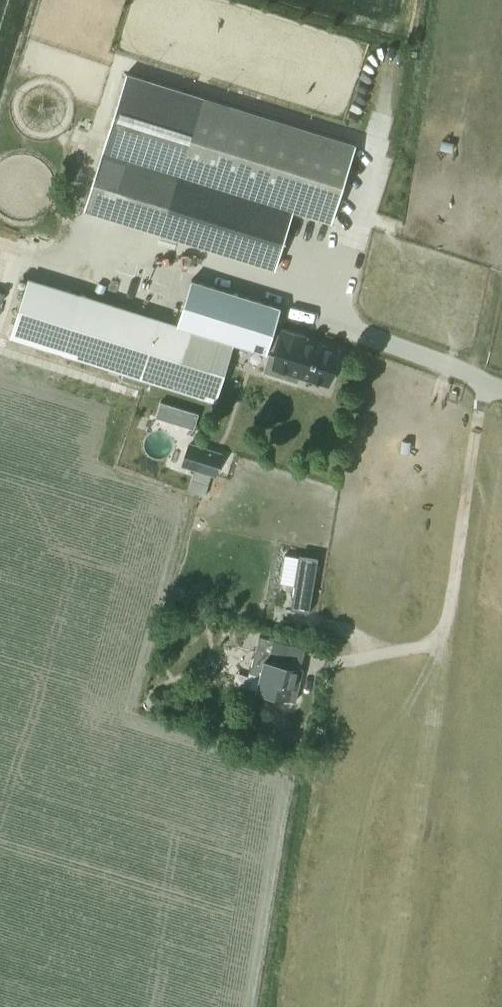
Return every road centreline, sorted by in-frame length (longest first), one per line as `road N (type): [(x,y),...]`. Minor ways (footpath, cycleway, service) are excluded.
road 1 (track): [(382,1006),(442,638)]
road 2 (track): [(0,243),(169,257),(333,317)]
road 3 (track): [(442,638),(484,382)]
road 4 (track): [(466,374),(501,218)]

